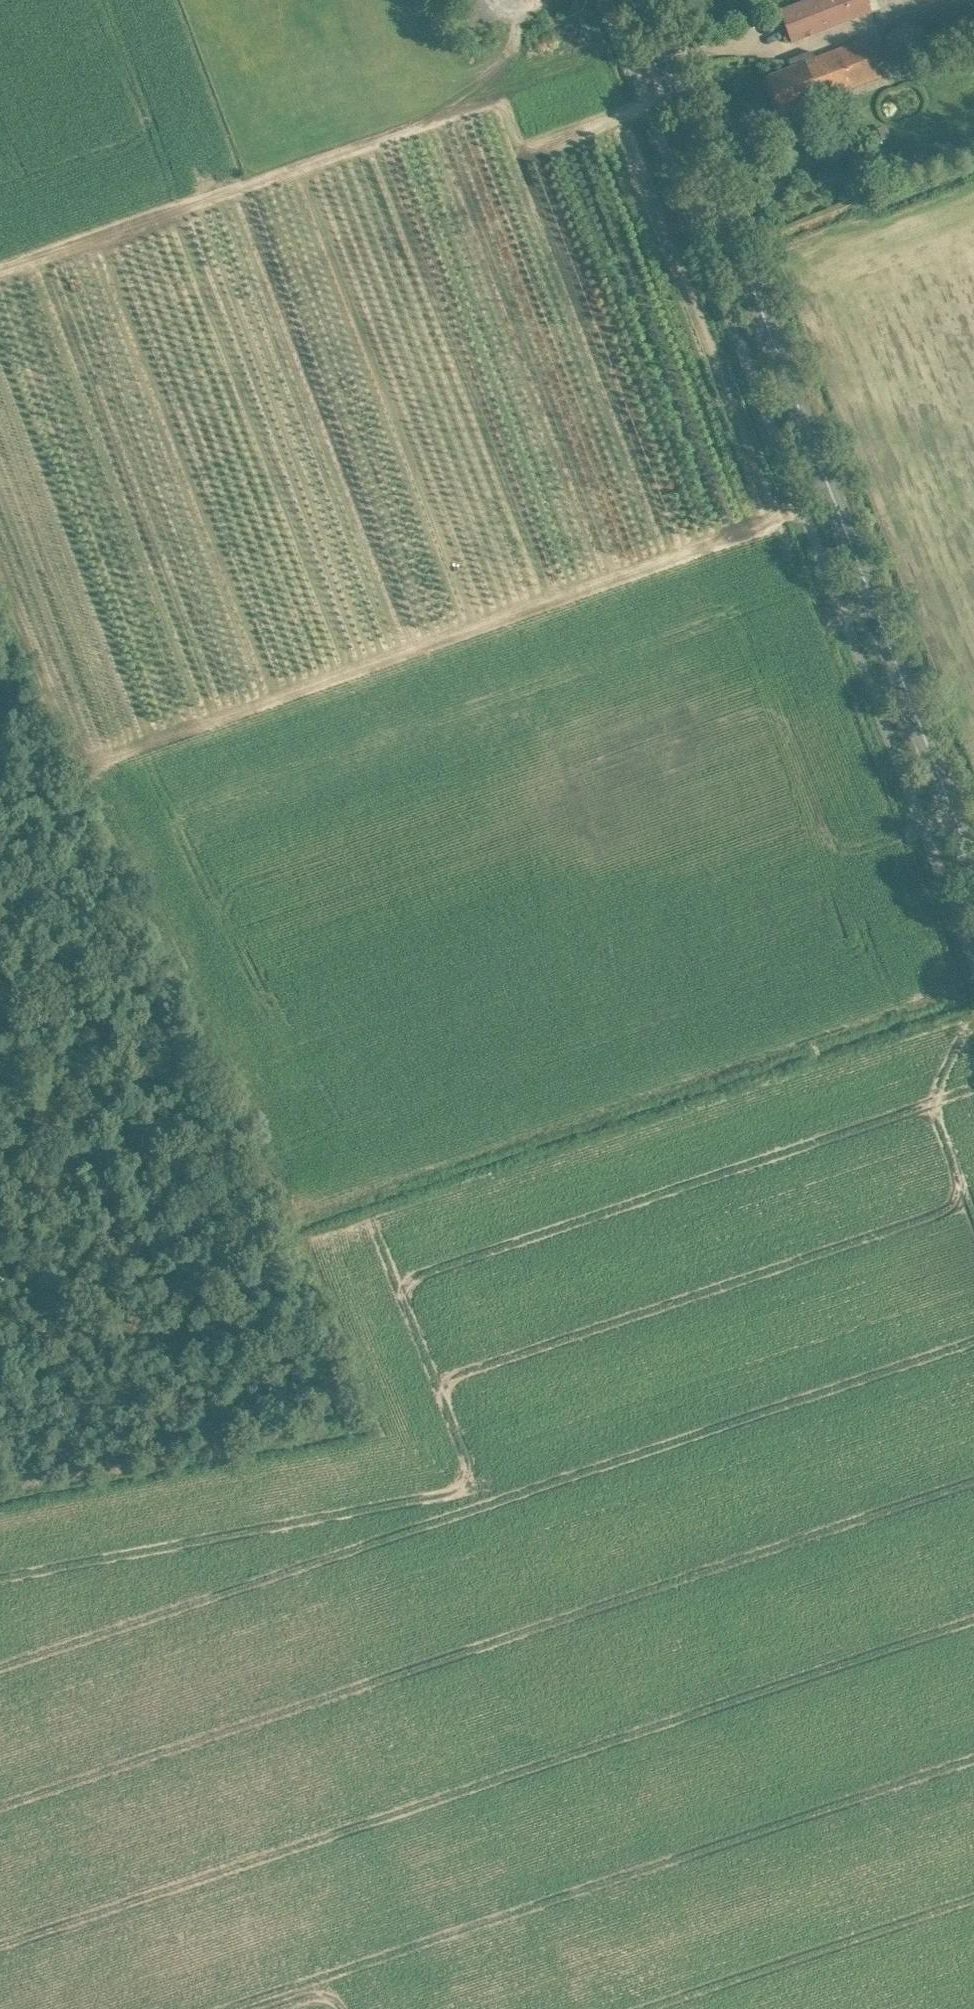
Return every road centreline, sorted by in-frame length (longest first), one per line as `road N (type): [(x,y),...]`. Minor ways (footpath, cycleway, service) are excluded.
road 1 (tertiary): [(973,865),(643,0)]

